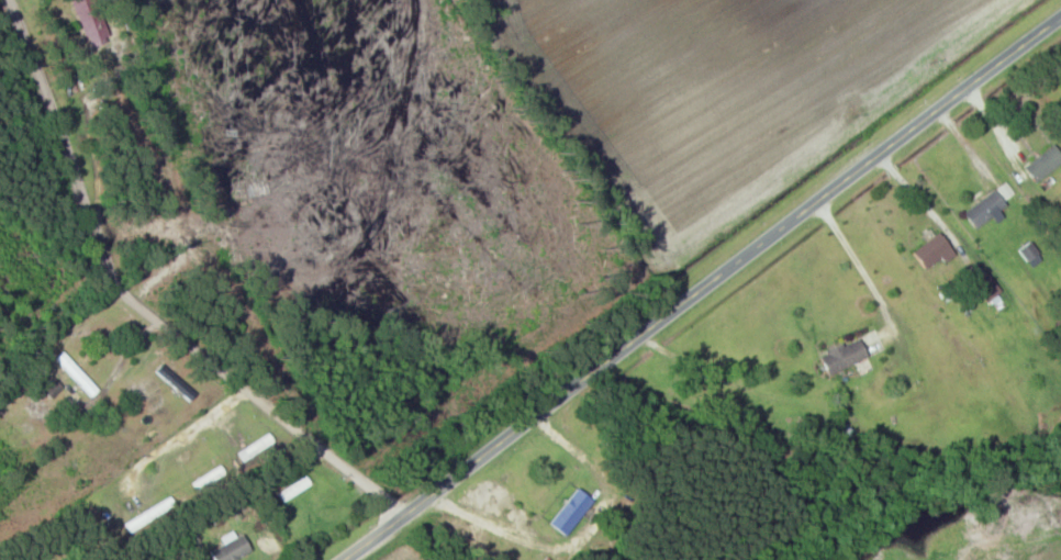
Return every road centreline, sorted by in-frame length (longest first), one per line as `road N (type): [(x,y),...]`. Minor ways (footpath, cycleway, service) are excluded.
road 1 (residential): [(343,559),(1060,17)]
road 2 (residential): [(405,515),(119,292),(8,0)]

